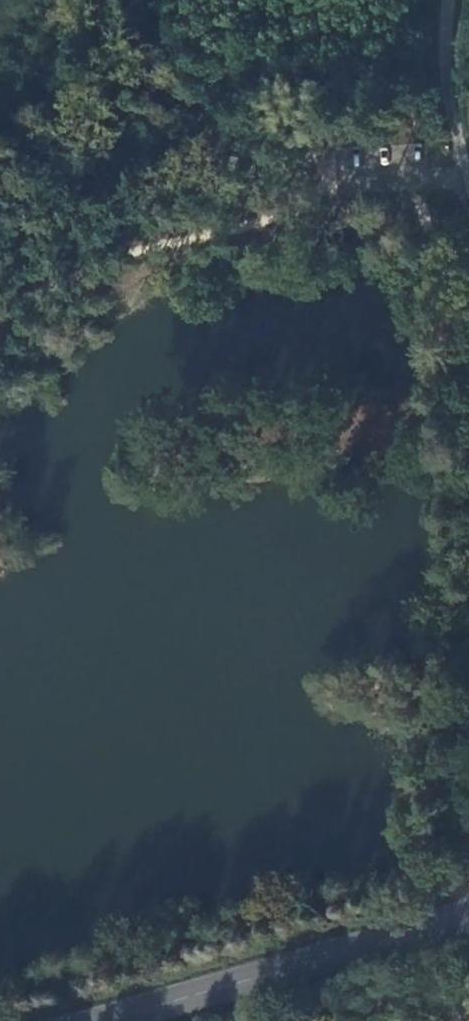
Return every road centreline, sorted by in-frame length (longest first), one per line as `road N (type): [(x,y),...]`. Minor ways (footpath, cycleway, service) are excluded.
road 1 (secondary): [(468,917),(107,1020)]
road 2 (unclassified): [(468,184),(447,113),(451,0)]

